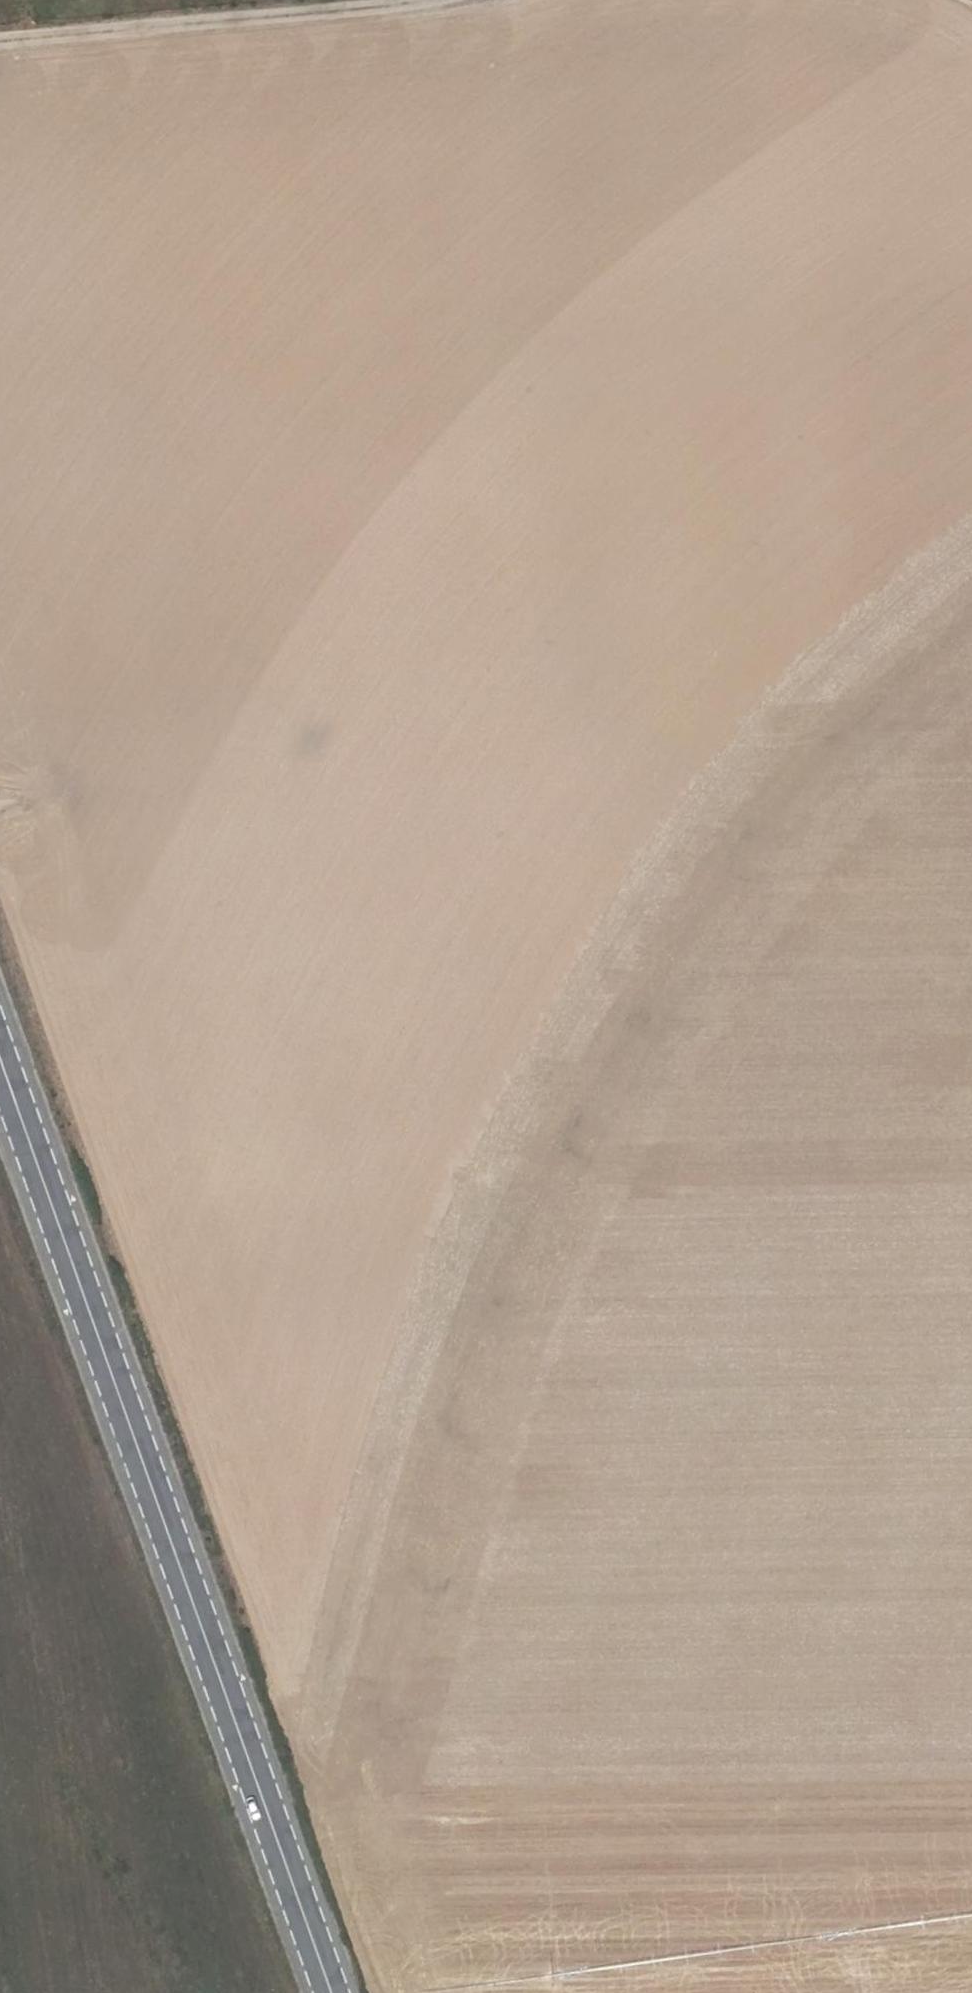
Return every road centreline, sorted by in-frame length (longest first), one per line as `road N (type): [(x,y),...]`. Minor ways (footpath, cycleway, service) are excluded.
road 1 (secondary): [(331,1992),(0,1059)]
road 2 (track): [(0,33),(365,0)]

